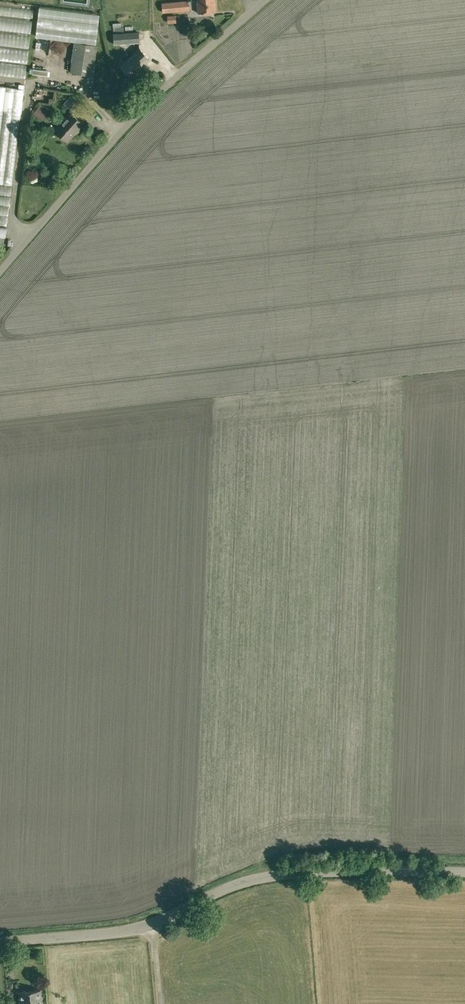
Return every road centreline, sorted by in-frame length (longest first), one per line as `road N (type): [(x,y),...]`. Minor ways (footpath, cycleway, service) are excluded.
road 1 (tertiary): [(0,942),(143,928),(218,890),(299,872),(464,872)]
road 2 (unclassified): [(0,271),(111,139),(260,0)]

